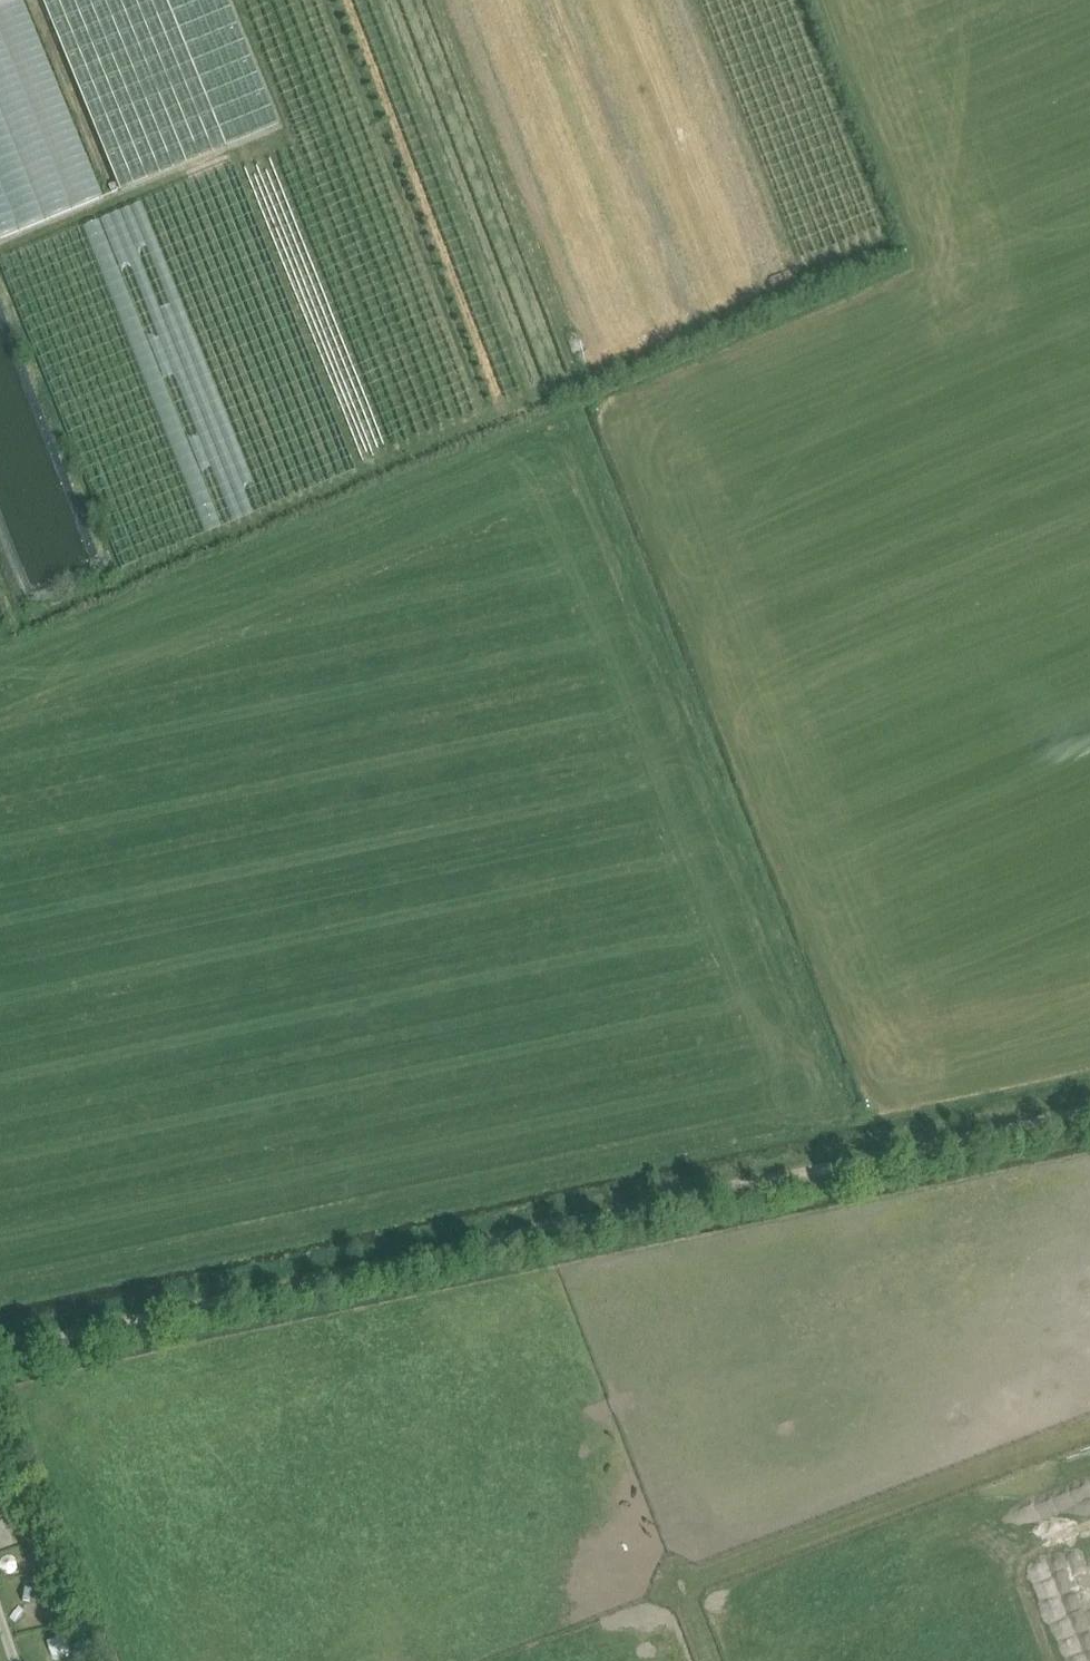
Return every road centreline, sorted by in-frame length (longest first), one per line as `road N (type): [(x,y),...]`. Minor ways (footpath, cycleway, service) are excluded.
road 1 (track): [(0,1353),(652,1205),(1089,1116)]

